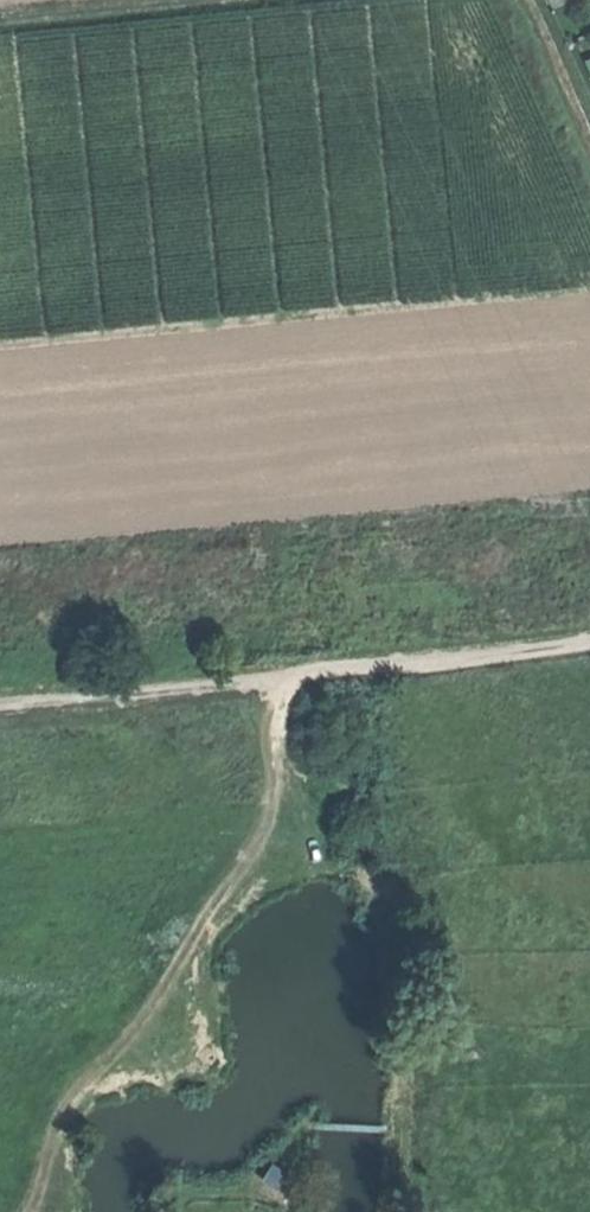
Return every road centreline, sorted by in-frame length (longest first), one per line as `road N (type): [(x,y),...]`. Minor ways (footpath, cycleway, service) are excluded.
road 1 (track): [(0,690),(589,642)]
road 2 (track): [(0,22),(247,0)]
road 3 (track): [(529,0),(589,138)]

